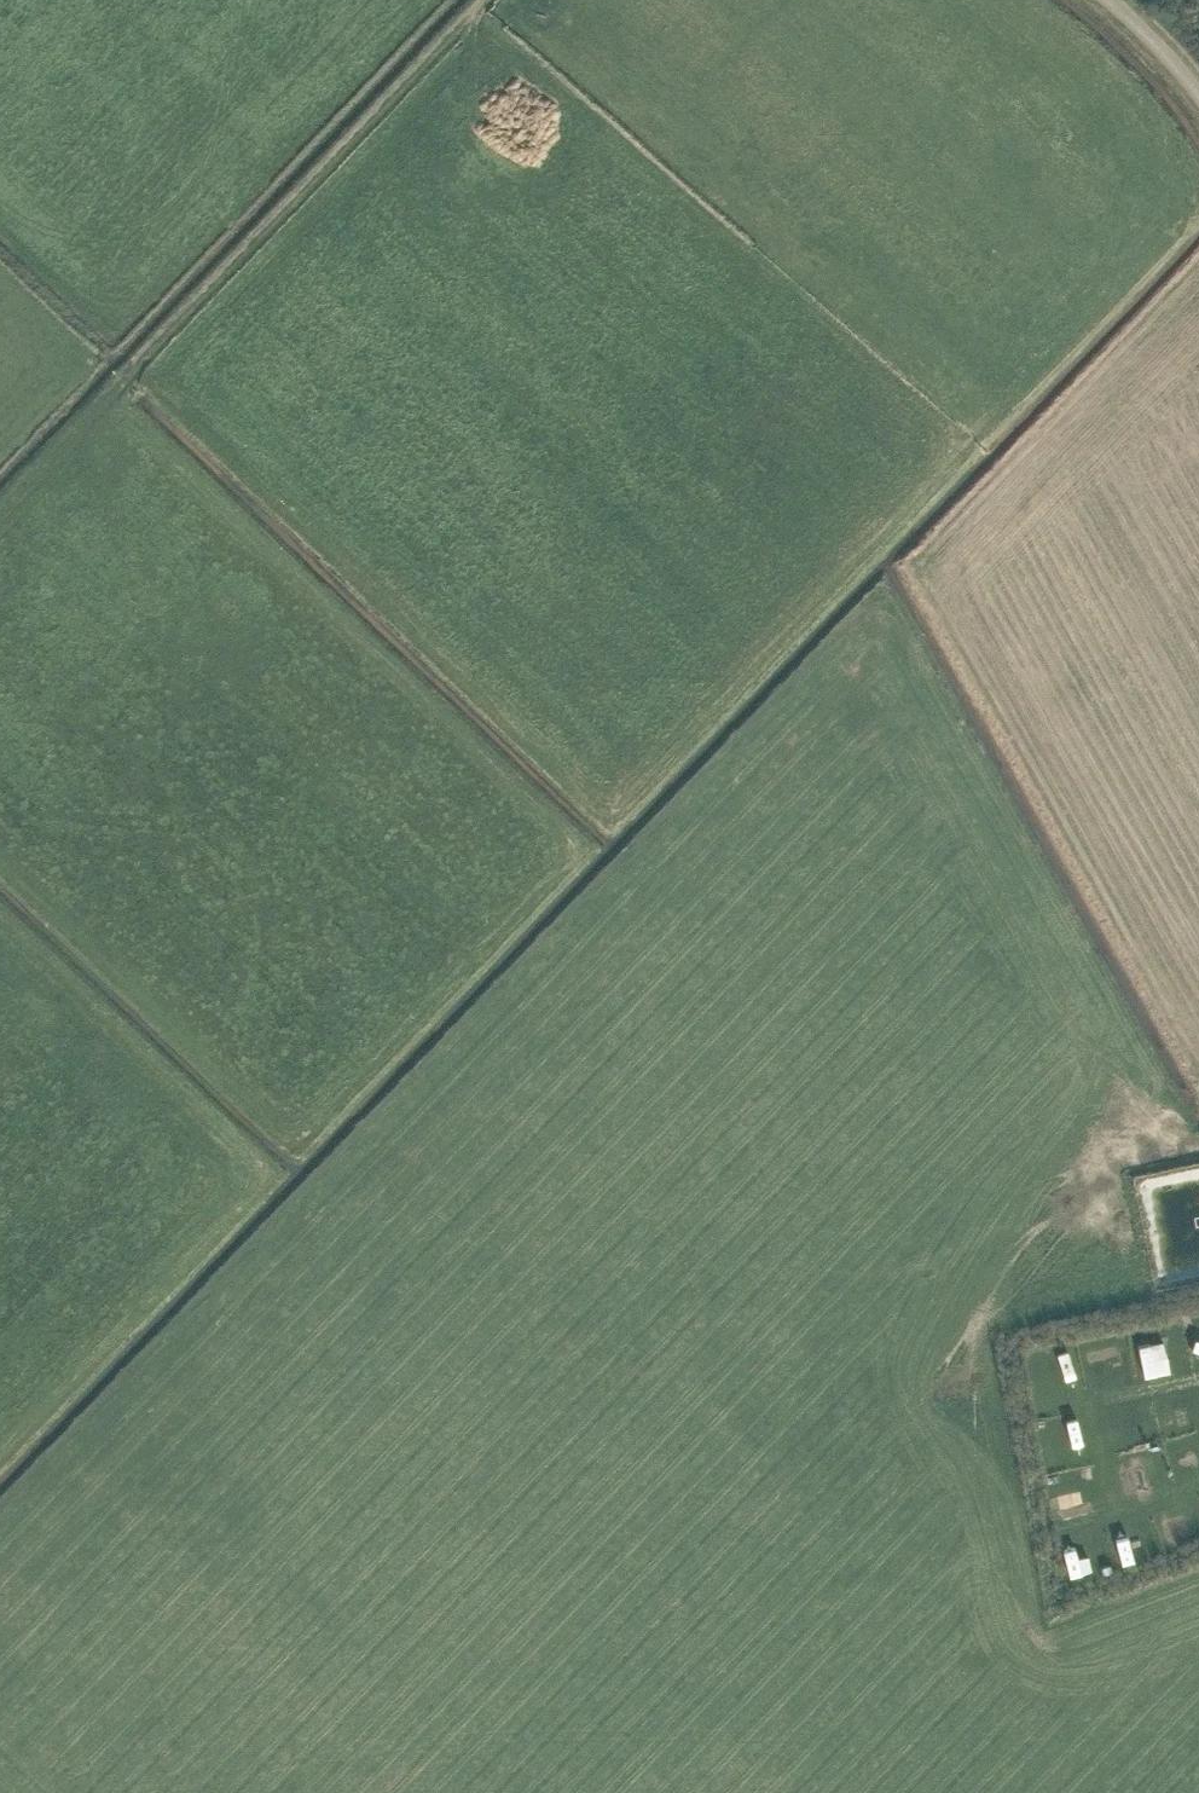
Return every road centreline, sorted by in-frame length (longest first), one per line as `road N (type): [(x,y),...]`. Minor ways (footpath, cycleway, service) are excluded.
road 1 (unclassified): [(1198,98),(1103,0)]

